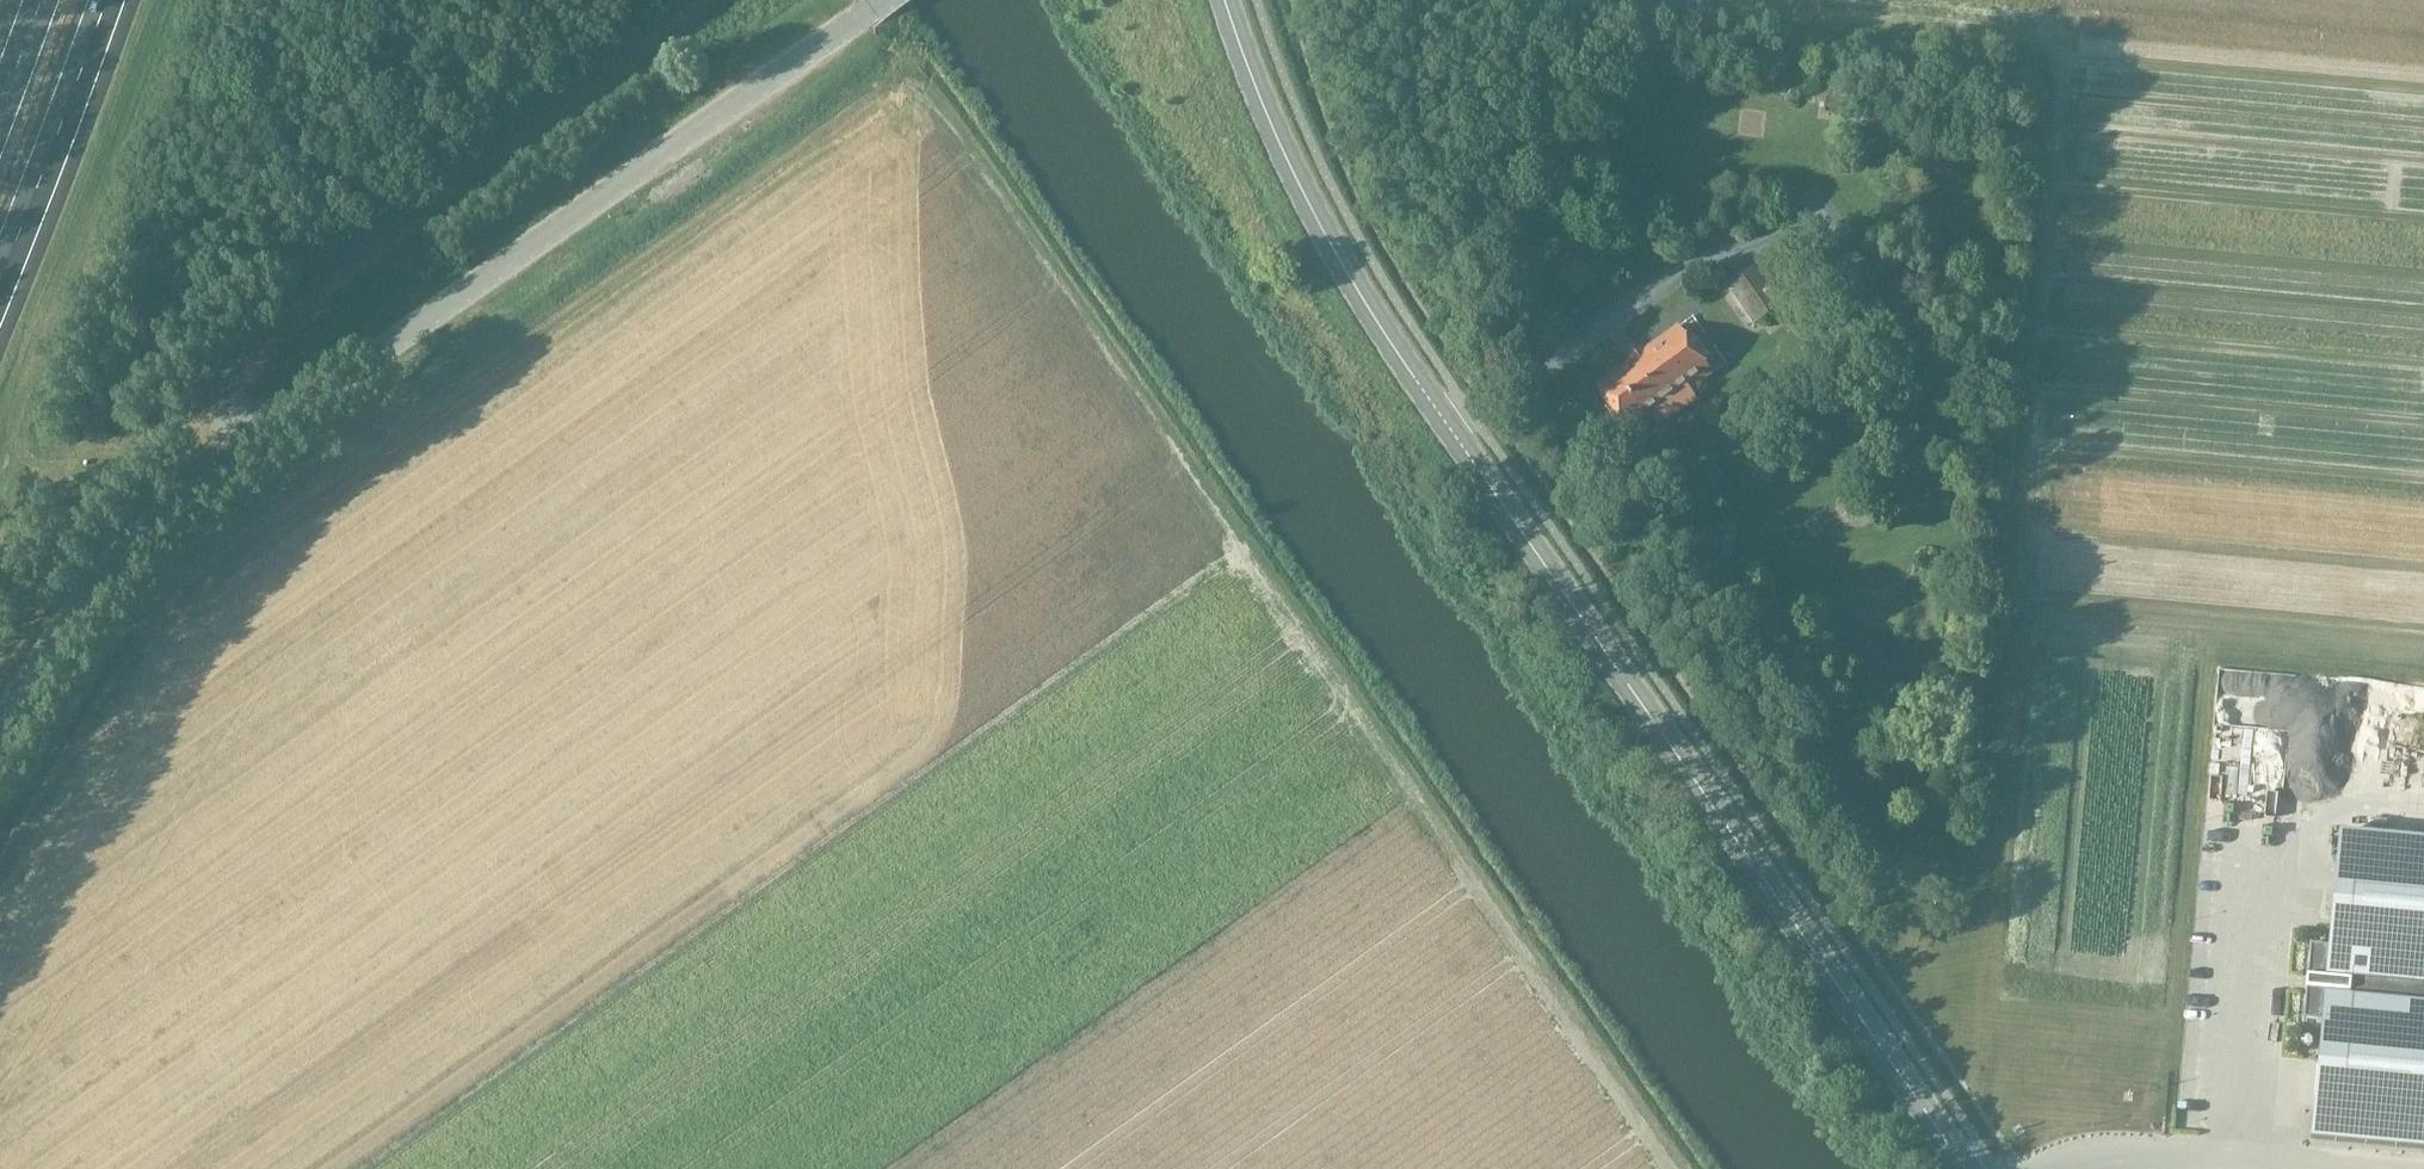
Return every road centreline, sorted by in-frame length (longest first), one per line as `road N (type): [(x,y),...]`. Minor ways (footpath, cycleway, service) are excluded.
road 1 (primary): [(1964,1168),(1365,304),(1280,146),(1224,0)]
road 2 (tertiary): [(0,717),(79,592),(251,426),(882,0)]
road 3 (motorway): [(0,278),(107,0)]

